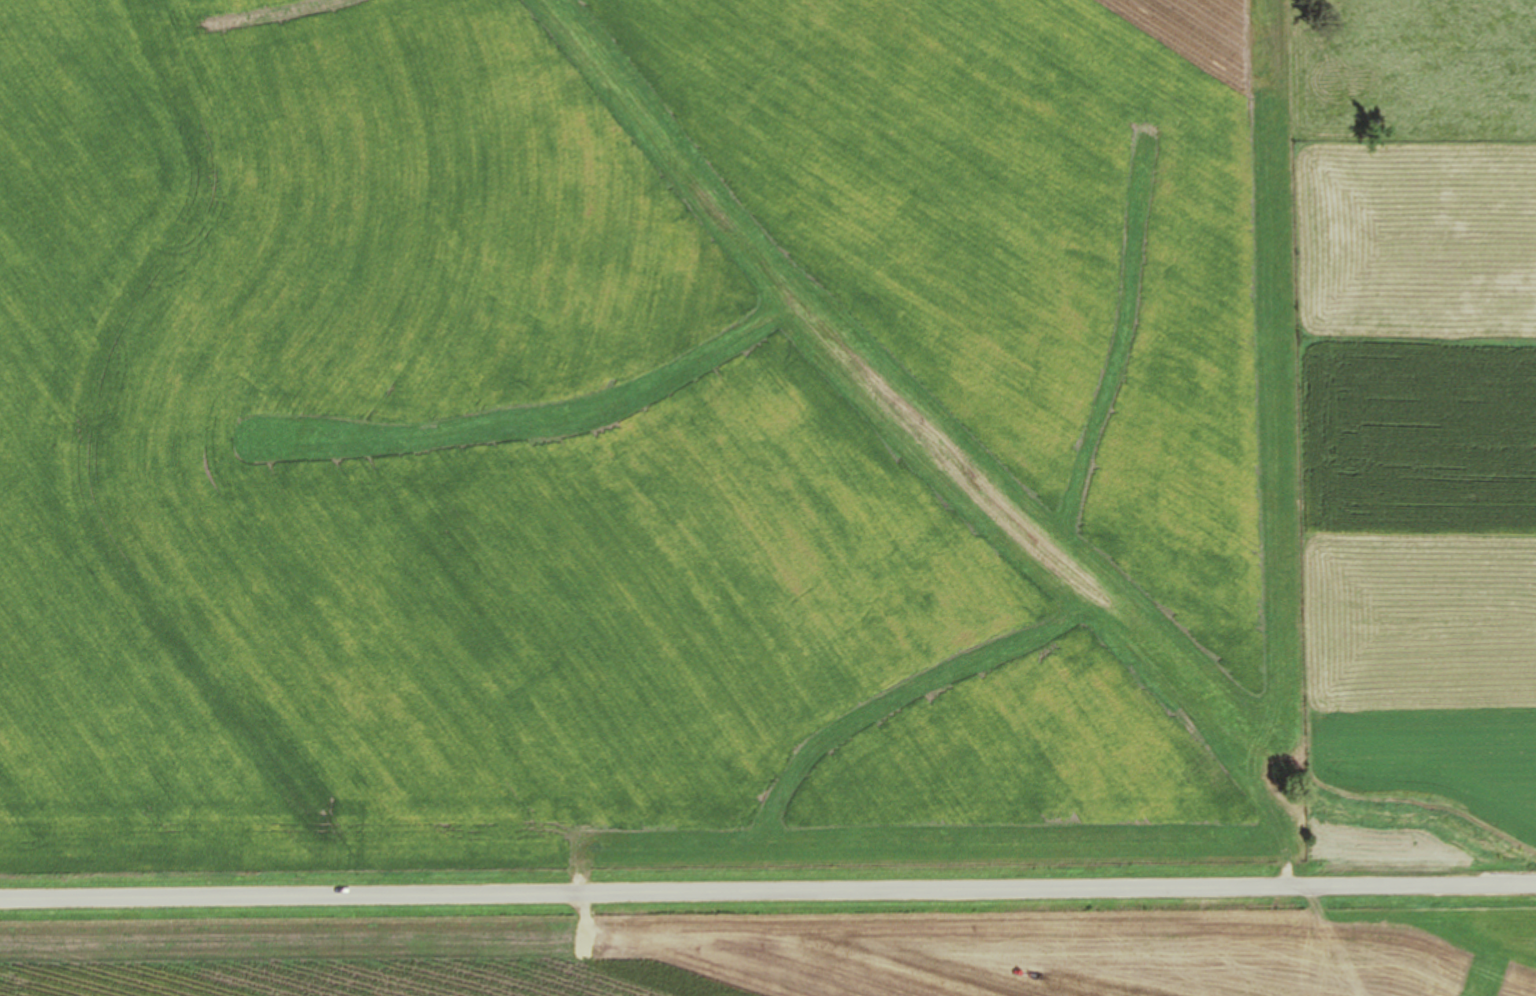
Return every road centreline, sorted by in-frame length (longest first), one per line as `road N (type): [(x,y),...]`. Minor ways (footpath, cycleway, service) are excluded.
road 1 (secondary): [(1535,886),(0,904)]

